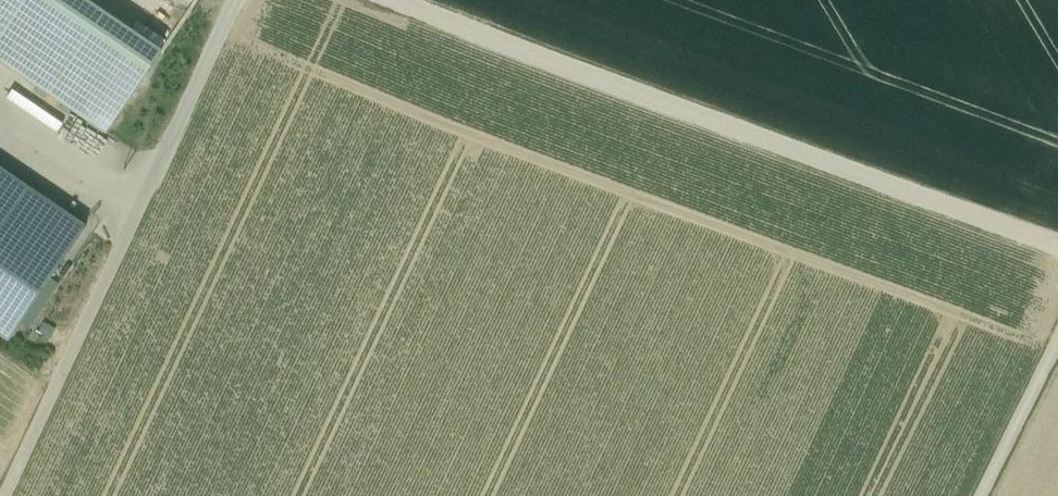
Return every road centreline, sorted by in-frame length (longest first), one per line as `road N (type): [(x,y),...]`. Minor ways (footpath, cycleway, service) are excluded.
road 1 (track): [(399,0),(1057,246)]
road 2 (track): [(4,495),(234,0)]
road 3 (track): [(980,495),(1057,337)]
road 4 (track): [(0,111),(138,208)]

